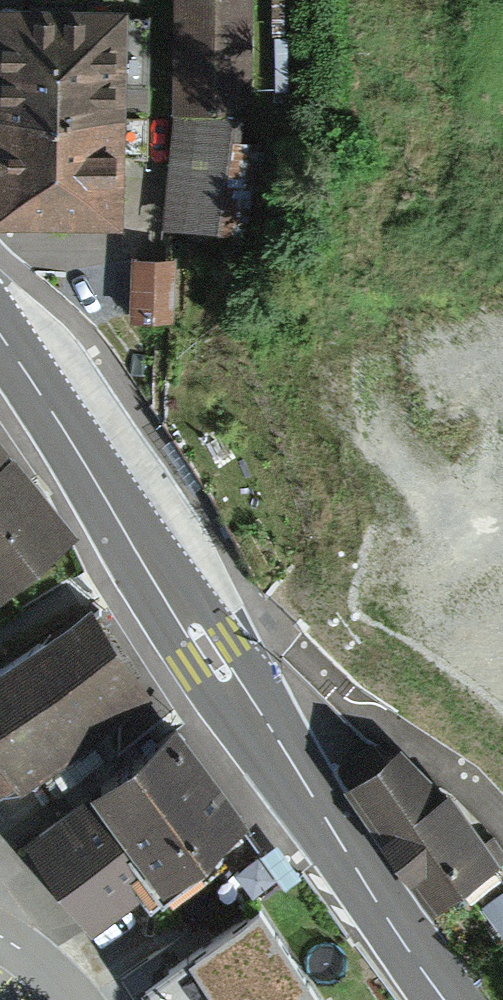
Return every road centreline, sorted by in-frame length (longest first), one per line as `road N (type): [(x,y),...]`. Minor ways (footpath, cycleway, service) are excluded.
road 1 (tertiary): [(445,999),(0,337)]

